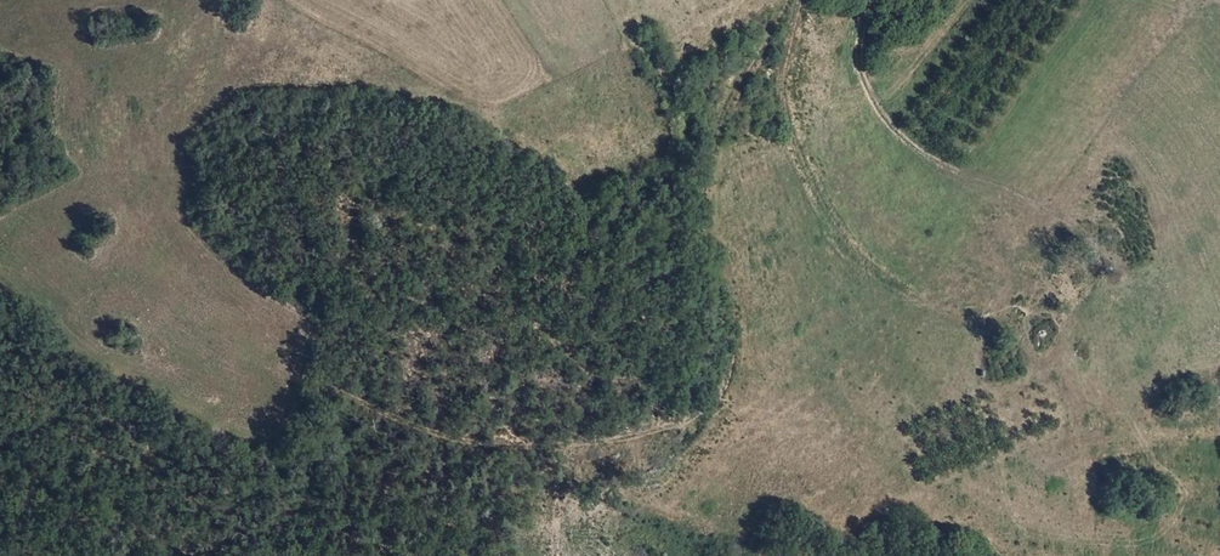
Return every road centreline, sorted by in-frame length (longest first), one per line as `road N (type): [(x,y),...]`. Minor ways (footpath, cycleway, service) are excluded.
road 1 (track): [(695,415),(717,398),(734,349),(732,316),(704,236),(712,154),(732,95),(784,0)]
road 2 (track): [(868,0),(859,45),(881,116),(914,149),(955,171)]

